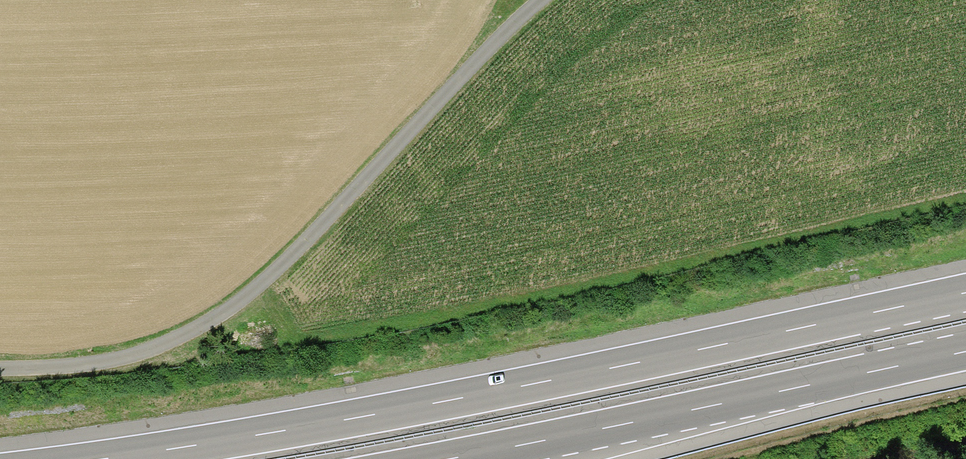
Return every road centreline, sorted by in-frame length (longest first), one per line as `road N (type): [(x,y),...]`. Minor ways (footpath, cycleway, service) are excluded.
road 1 (motorway): [(965,291),(535,382),(88,458)]
road 2 (unclassified): [(0,368),(62,367),(141,352),(262,282),(538,0)]
road 3 (motorway): [(454,458),(965,352)]

